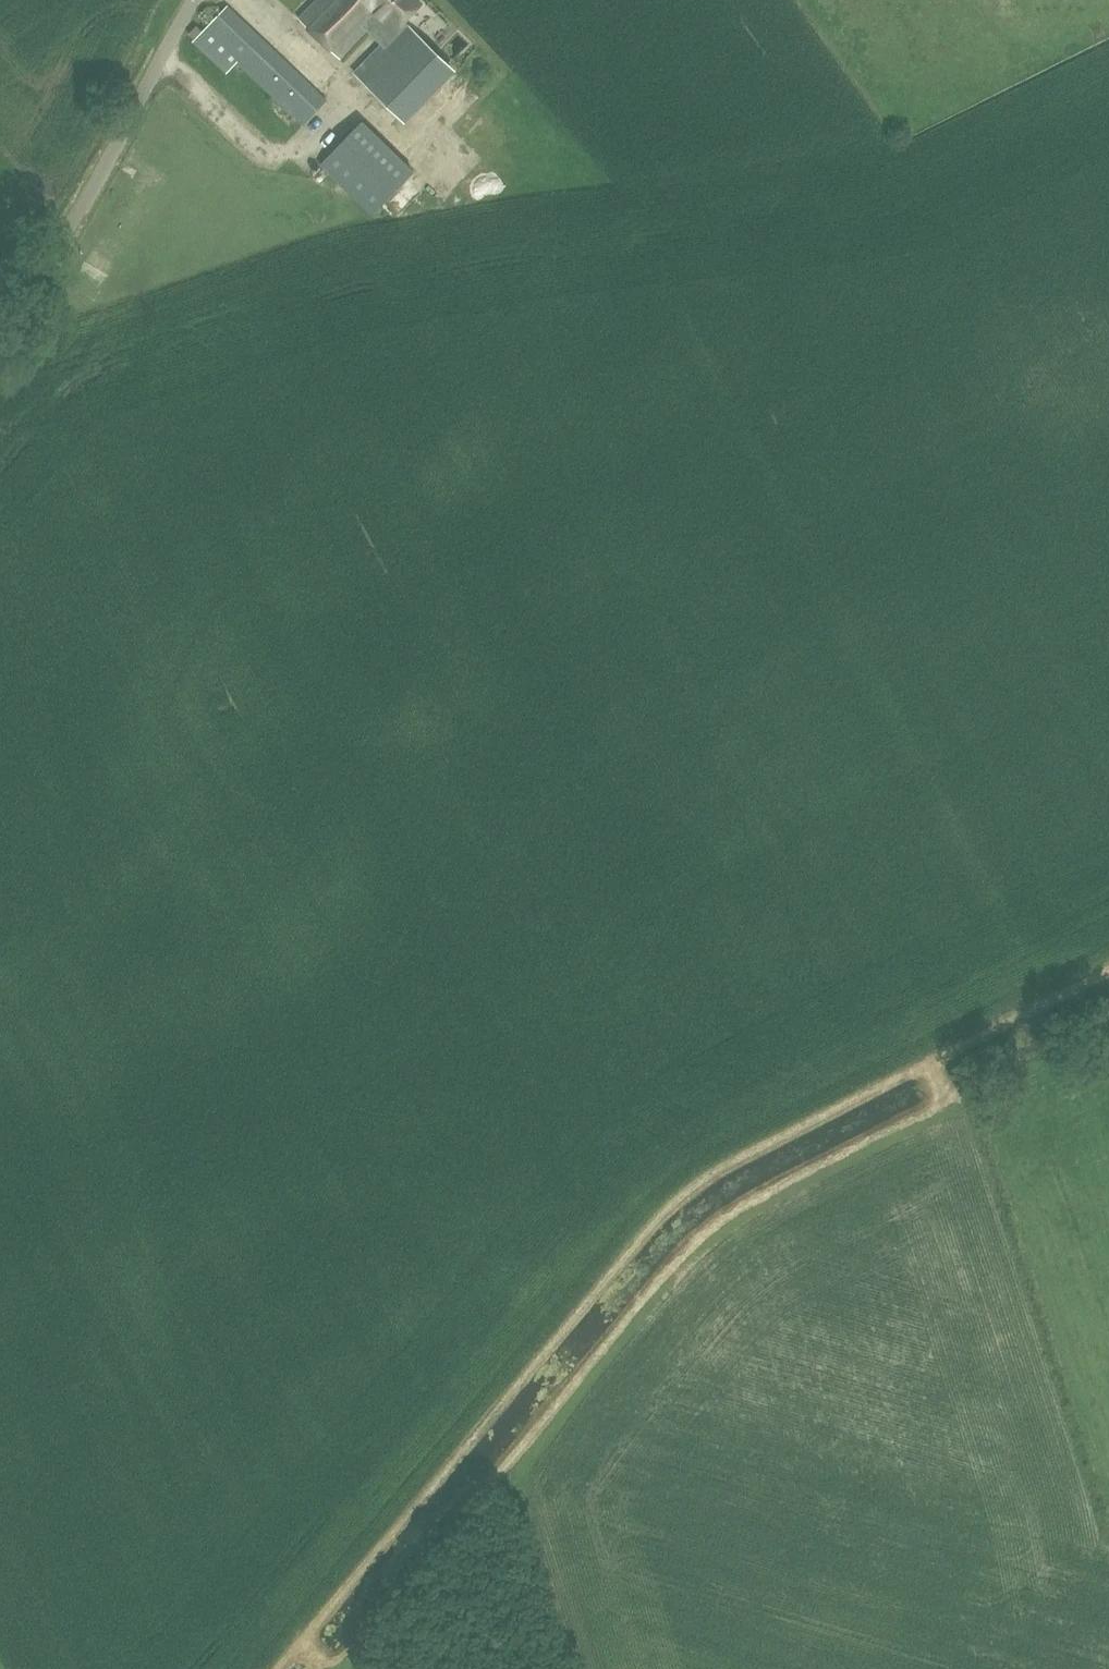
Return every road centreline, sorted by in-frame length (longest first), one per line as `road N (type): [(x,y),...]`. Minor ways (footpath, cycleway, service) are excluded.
road 1 (unclassified): [(0,336),(195,0)]

